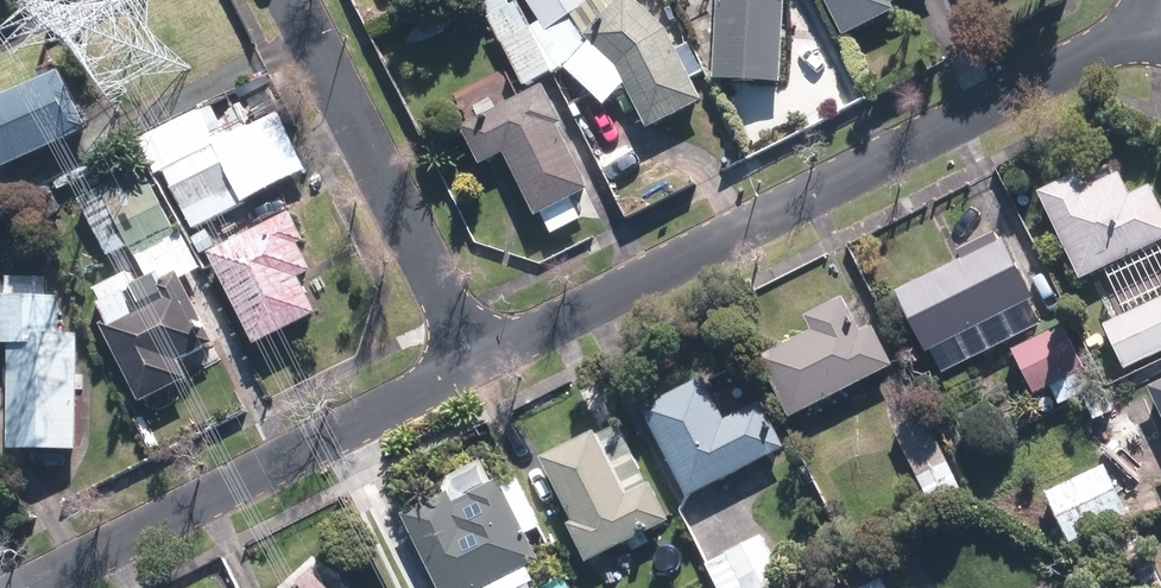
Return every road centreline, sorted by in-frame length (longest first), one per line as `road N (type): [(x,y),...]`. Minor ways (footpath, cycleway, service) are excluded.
road 1 (residential): [(473,364),(1160,15)]
road 2 (residential): [(36,587),(473,364)]
road 3 (residential): [(293,0),(473,364)]

